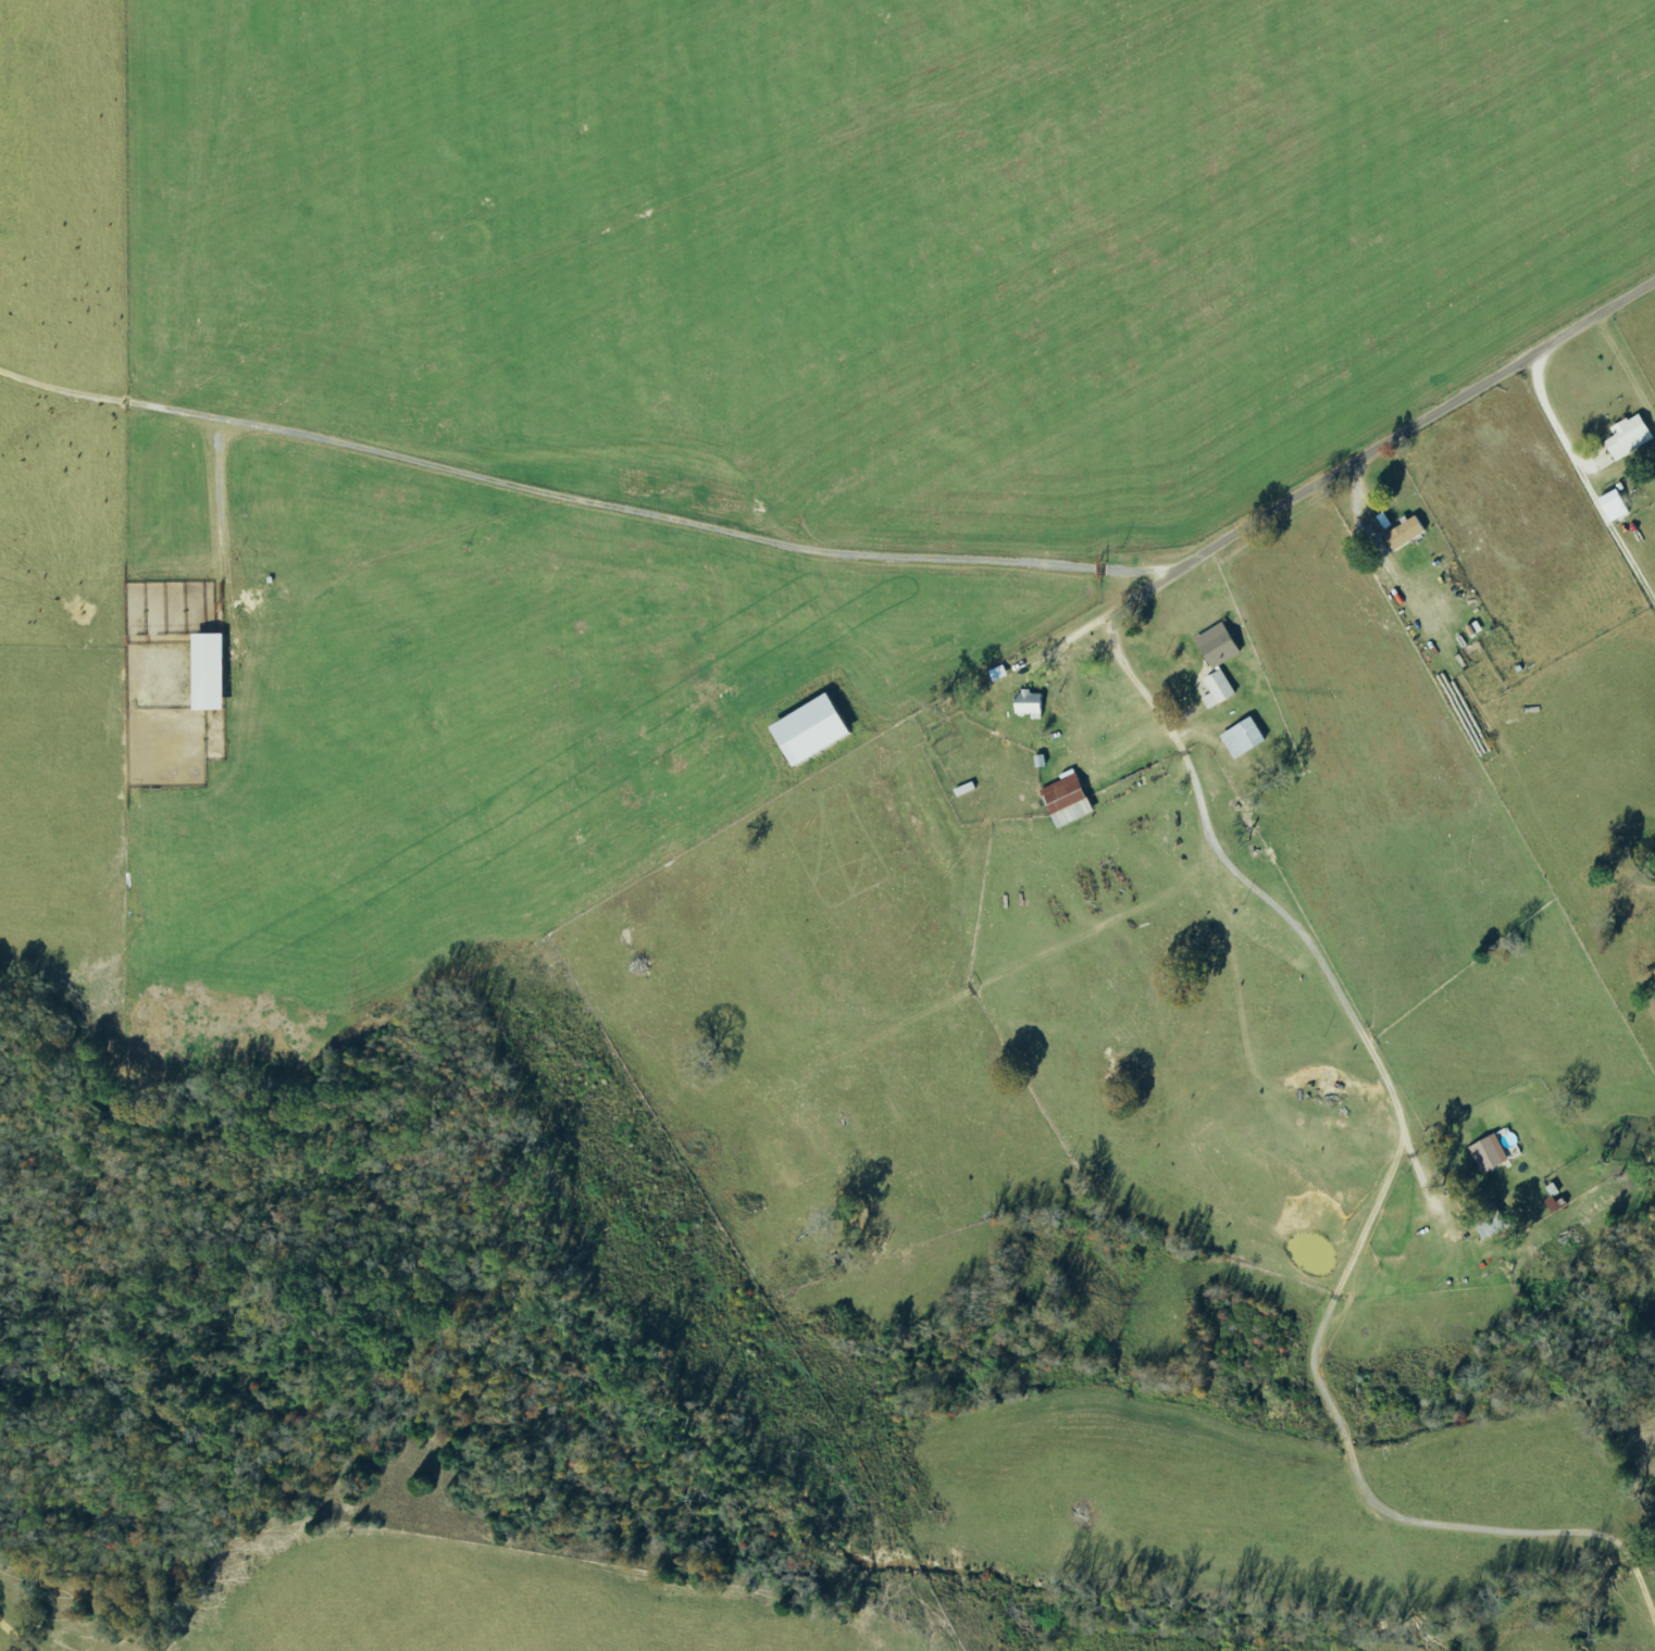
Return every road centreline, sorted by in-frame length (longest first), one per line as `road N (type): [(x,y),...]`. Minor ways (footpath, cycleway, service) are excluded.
road 1 (residential): [(0,567),(343,541),(602,563),(874,498),(987,498),(1129,563),(1216,547),(1654,283)]

